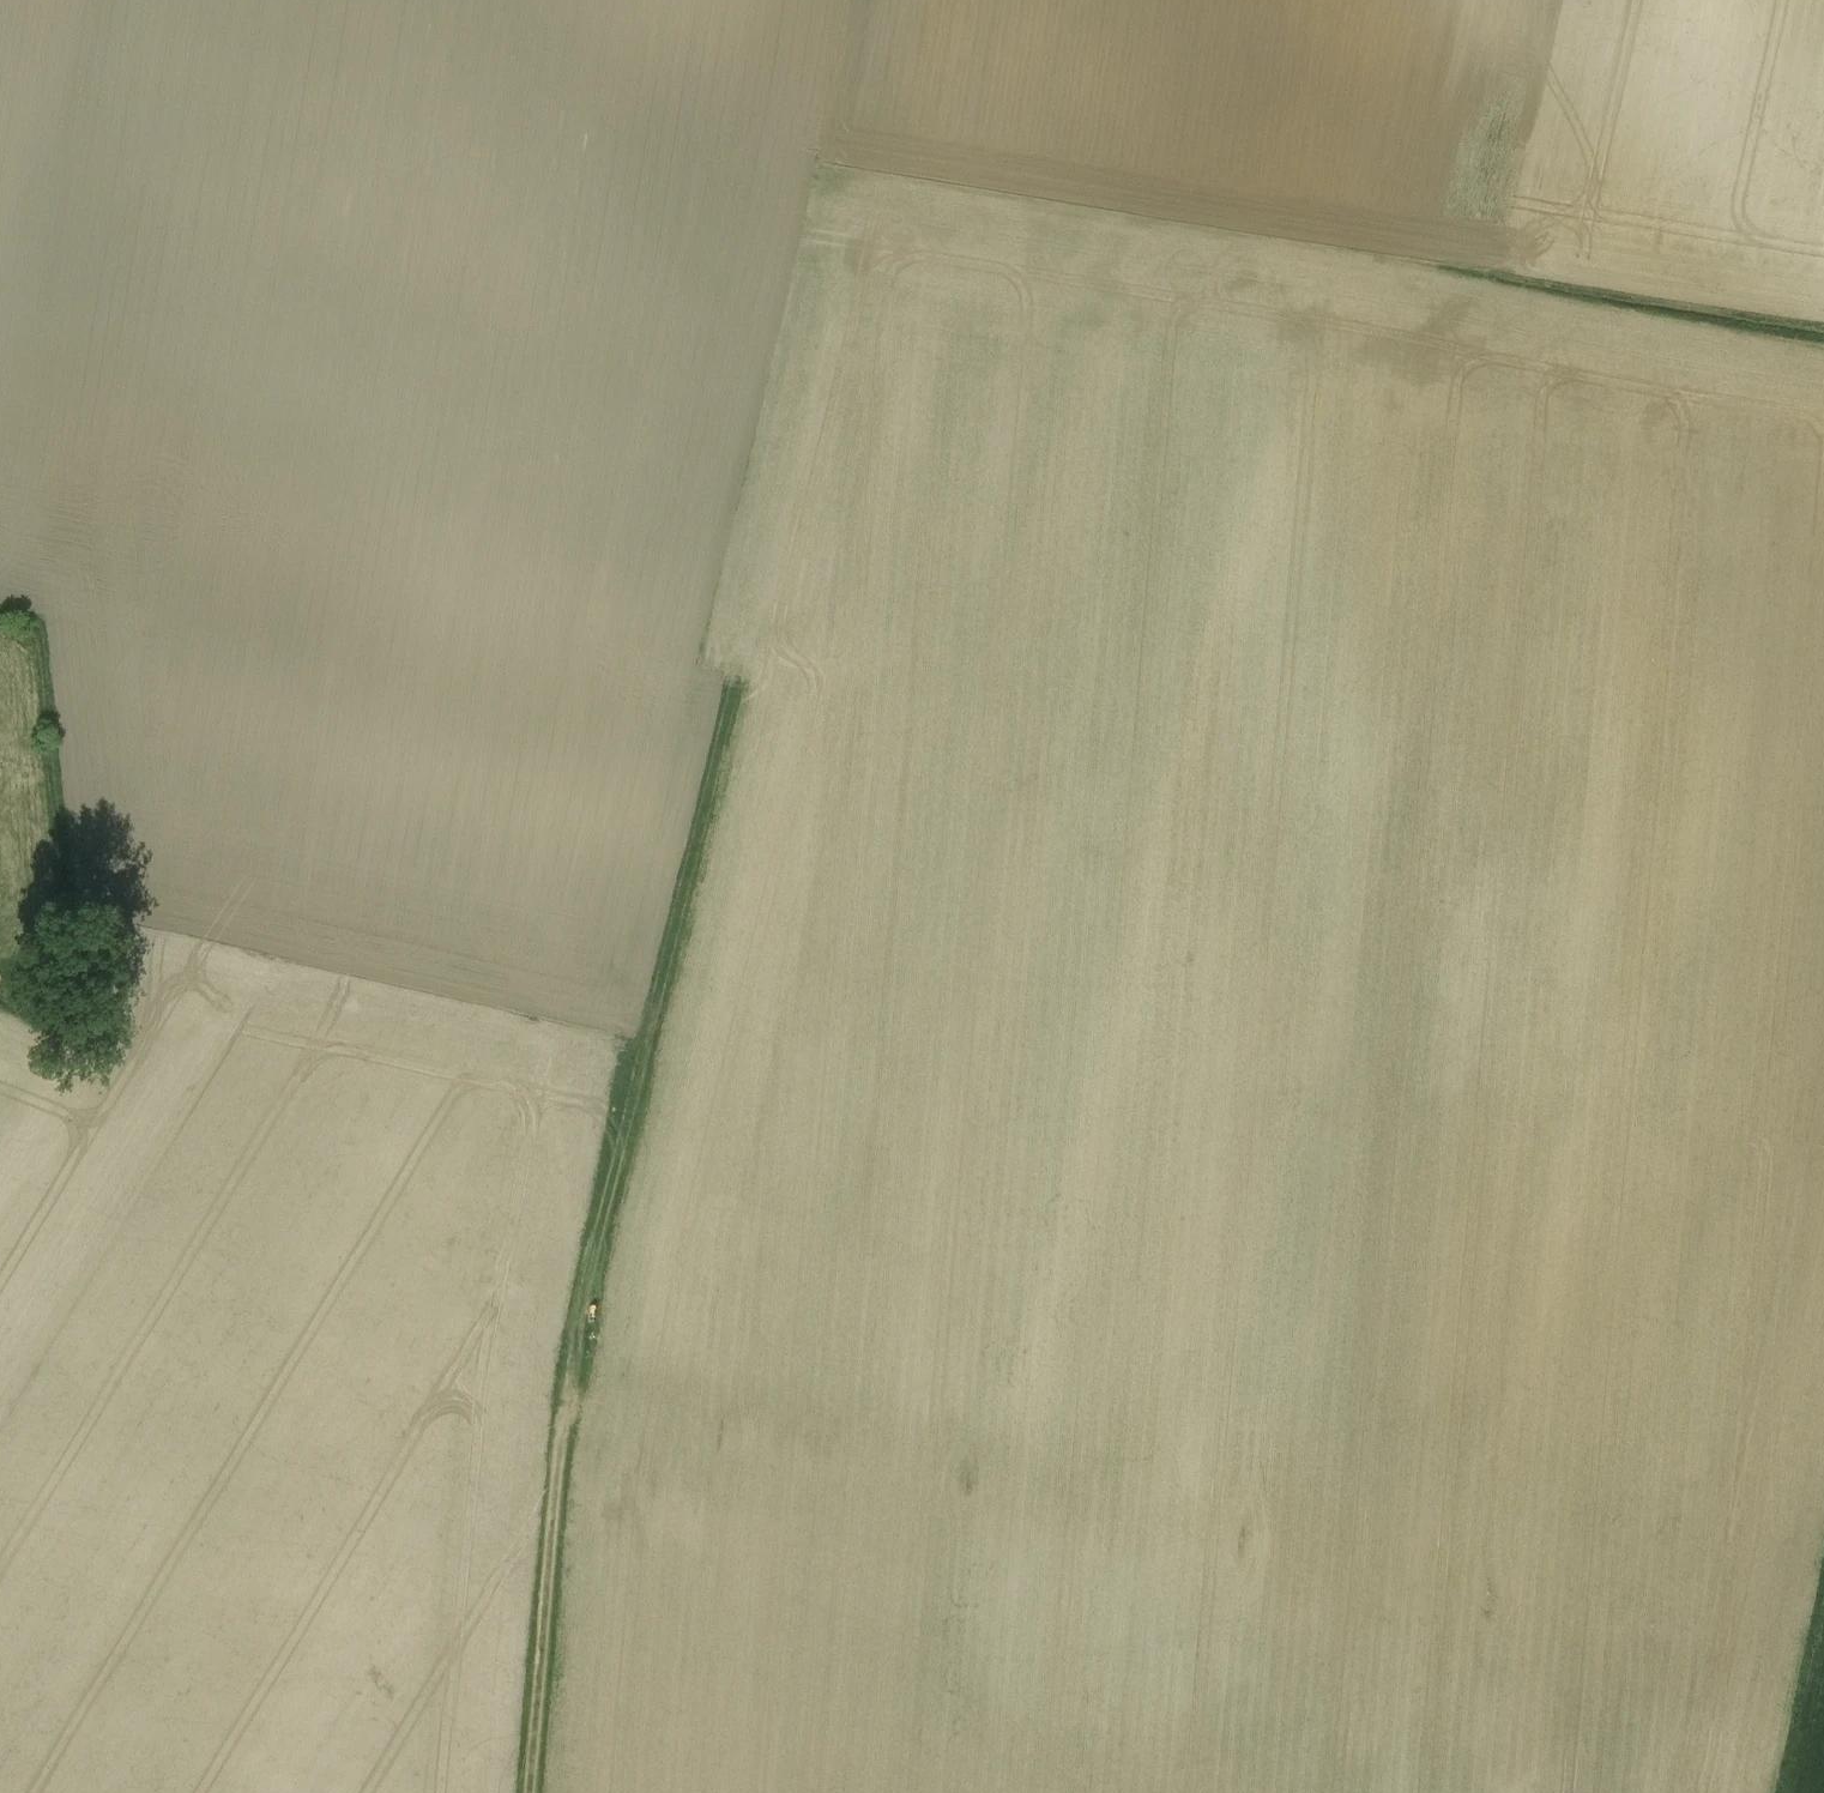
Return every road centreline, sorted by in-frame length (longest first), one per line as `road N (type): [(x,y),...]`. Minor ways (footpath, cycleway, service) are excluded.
road 1 (track): [(568,1400),(532,1792)]

